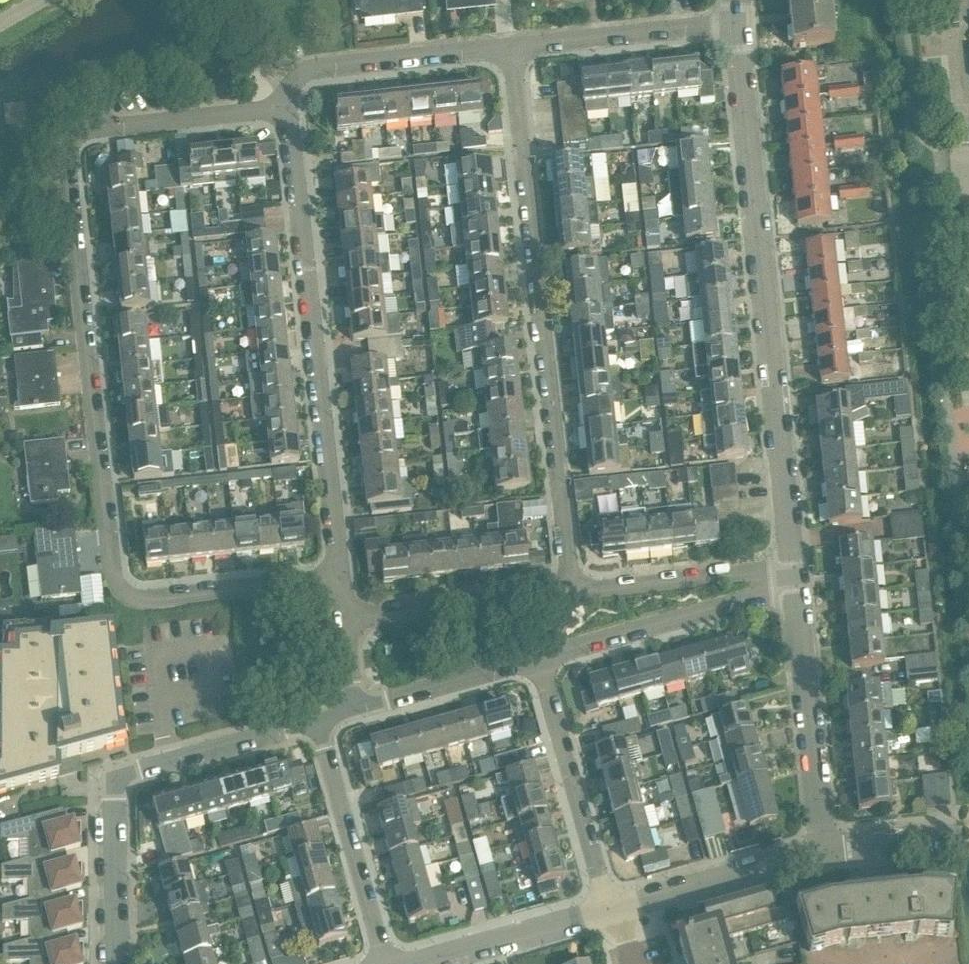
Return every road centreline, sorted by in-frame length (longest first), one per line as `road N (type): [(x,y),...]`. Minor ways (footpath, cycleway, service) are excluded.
road 1 (residential): [(342,578),(125,596),(116,581),(66,160),(90,130),(288,107)]
road 2 (residential): [(791,577),(733,22)]
road 3 (residential): [(569,593),(510,47)]
road 4 (residential): [(342,578),(288,107)]
road 5 (residential): [(118,963),(115,779),(322,717)]
road 6 (residential): [(823,849),(791,577)]
road 7 (residential): [(537,661),(791,577)]
road 8 (residential): [(608,909),(537,661)]
road 9 (residential): [(390,963),(322,717)]
road 10 (residential): [(288,107),(293,84),(316,68),(510,47)]
road 11 (residential): [(510,47),(733,22)]
road 12 (residential): [(569,593),(347,623)]
road 13 (residential): [(608,909),(823,849)]
road 14 (residential): [(791,577),(569,593)]
road 15 (residential): [(413,963),(608,909)]
road 16 (residential): [(355,710),(537,661)]

